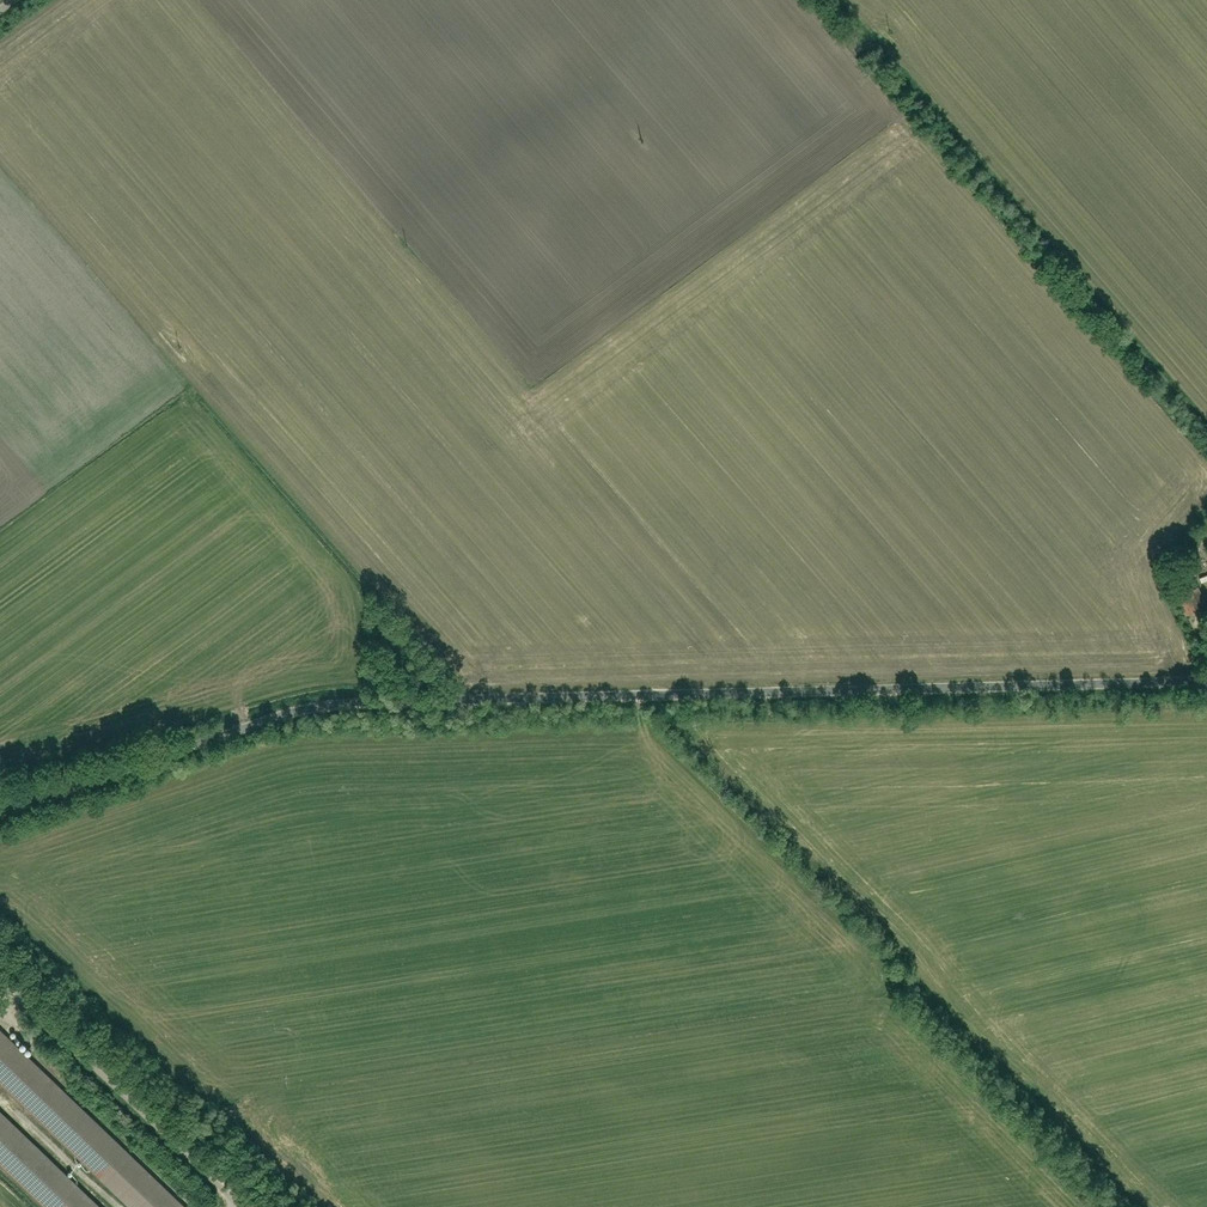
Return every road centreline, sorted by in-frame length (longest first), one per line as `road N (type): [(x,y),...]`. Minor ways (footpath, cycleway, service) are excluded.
road 1 (unclassified): [(0,813),(351,708),(1206,682)]
road 2 (unclassified): [(254,1206),(0,973)]

